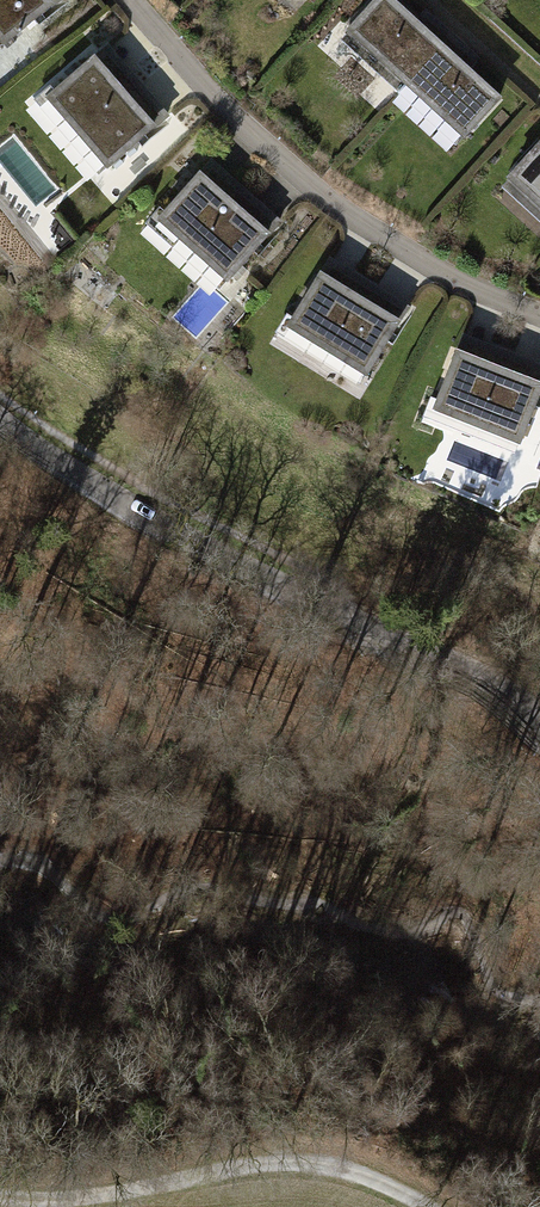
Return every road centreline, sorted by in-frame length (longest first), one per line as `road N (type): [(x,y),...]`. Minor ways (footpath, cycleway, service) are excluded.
road 1 (residential): [(0,419),(158,521),(459,663),(539,718)]
road 2 (residential): [(539,316),(451,279),(316,194),(193,73),(132,0)]
road 3 (track): [(435,1206),(381,1175),(284,1160),(138,1189),(0,1194)]

